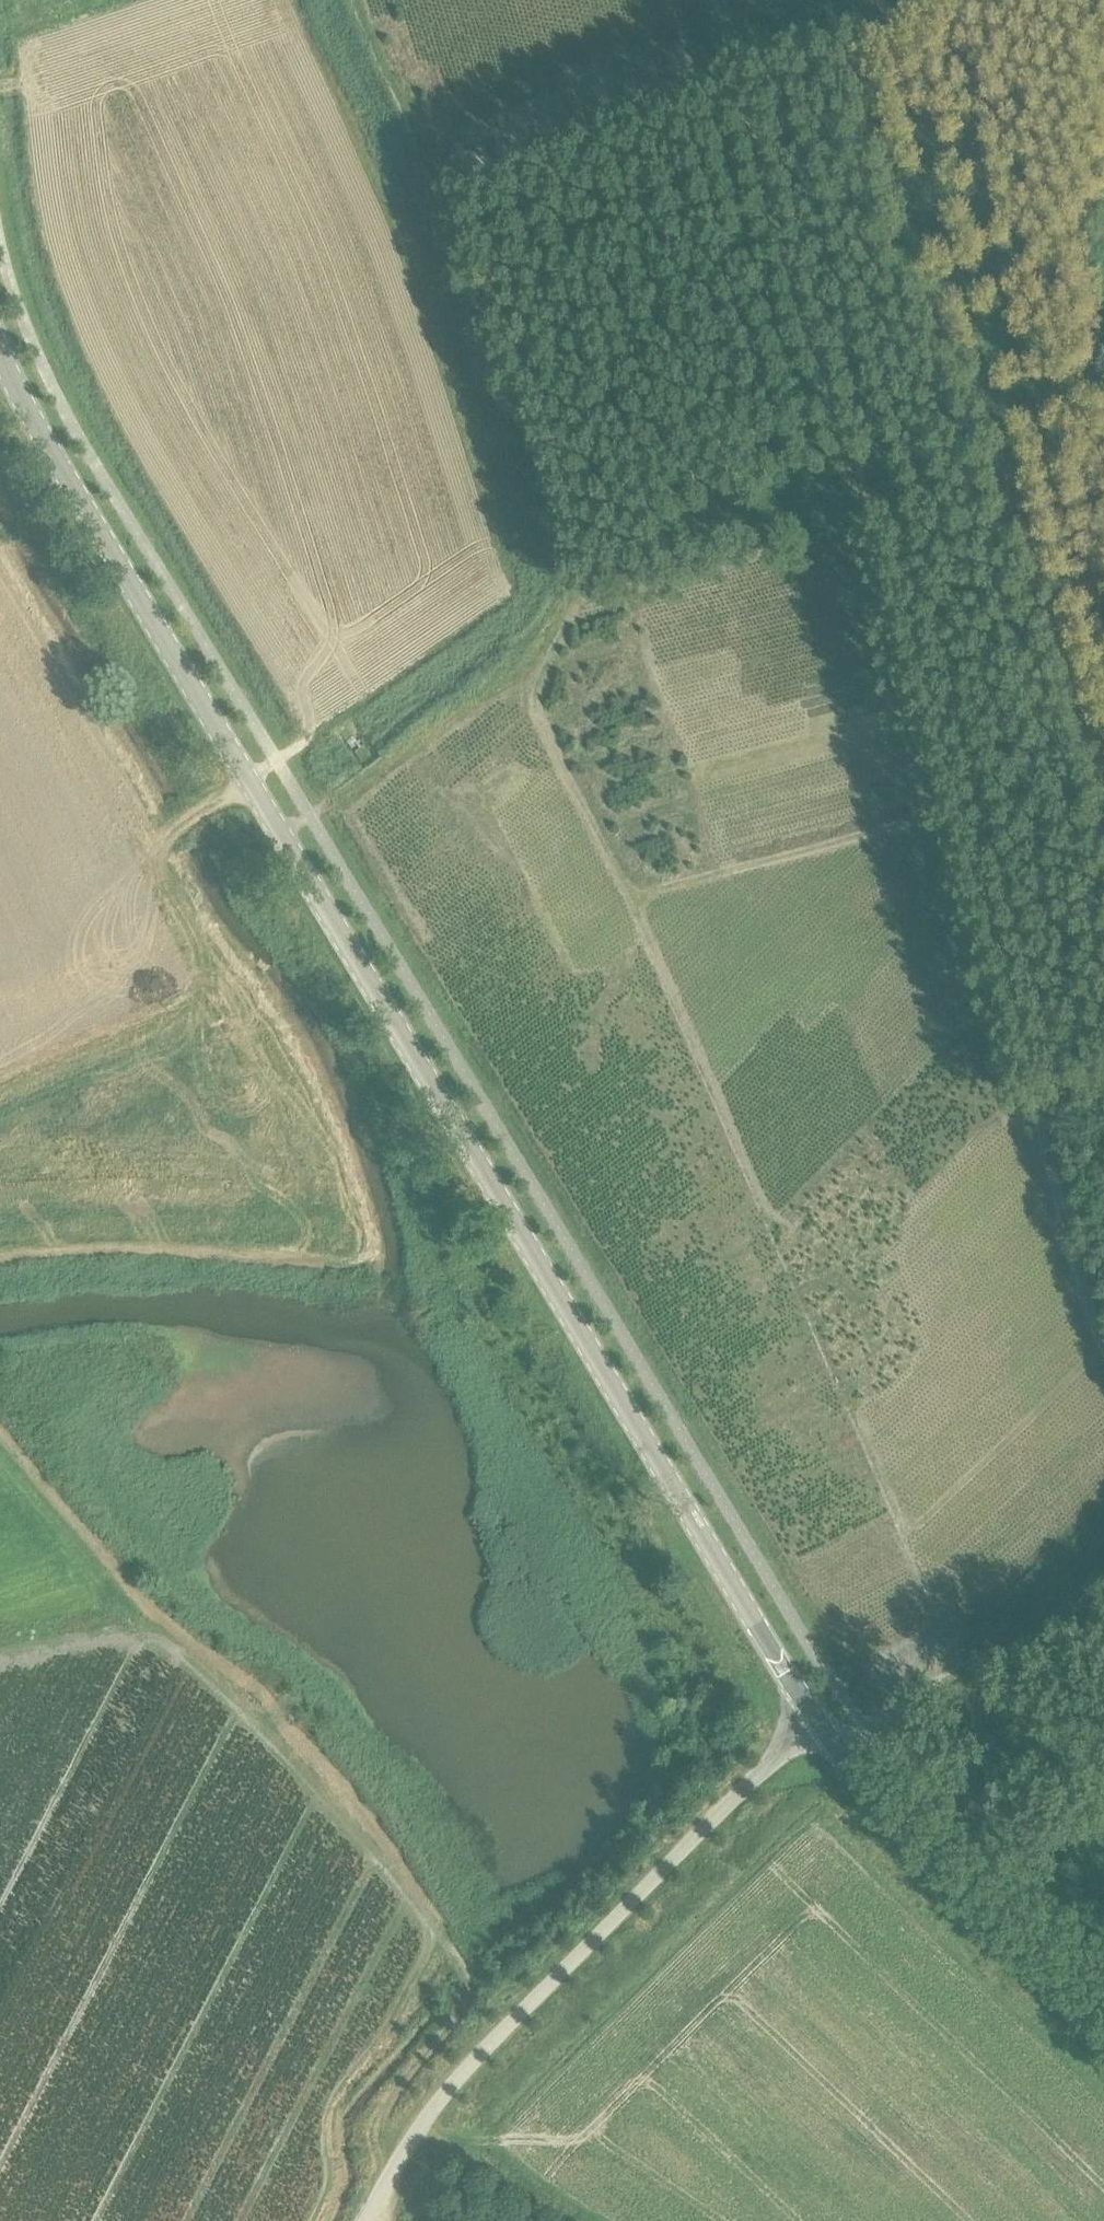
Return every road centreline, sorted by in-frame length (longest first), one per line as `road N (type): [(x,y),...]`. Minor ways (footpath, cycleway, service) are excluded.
road 1 (tertiary): [(811,1722),(394,1033),(0,359)]
road 2 (unclassified): [(369,2220),(409,2144),(456,2083),(811,1722)]
road 3 (tertiary): [(1103,2040),(811,1722)]

